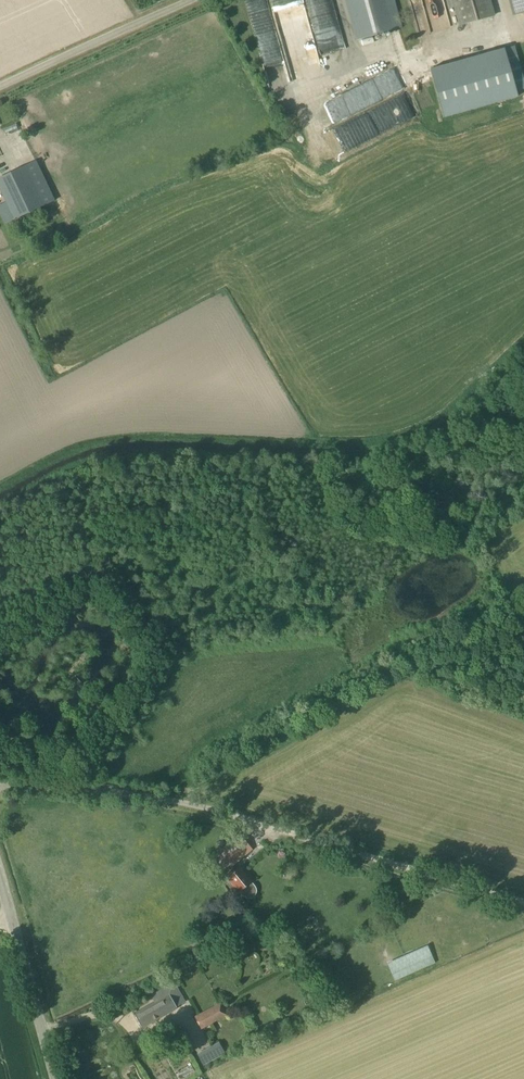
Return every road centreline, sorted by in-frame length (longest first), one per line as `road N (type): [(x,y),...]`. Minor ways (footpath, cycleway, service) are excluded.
road 1 (track): [(183,803),(523,598)]
road 2 (unclassified): [(281,830),(115,791),(0,786)]
road 3 (track): [(523,904),(281,830)]
road 4 (unclassified): [(0,92),(206,0)]
road 5 (tertiary): [(59,1078),(0,876)]

